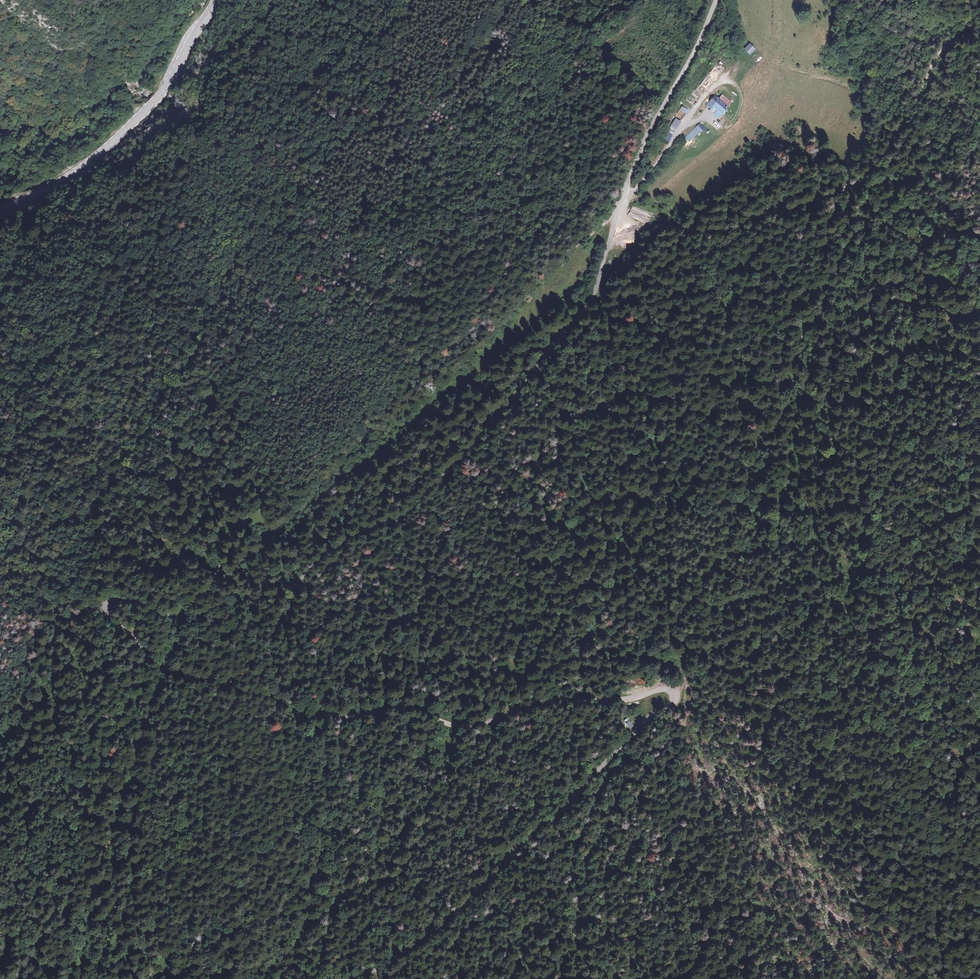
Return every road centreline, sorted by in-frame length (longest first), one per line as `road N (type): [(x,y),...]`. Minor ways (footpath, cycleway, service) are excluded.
road 1 (tertiary): [(716,0),(633,168),(586,313),(457,464),(397,518),(338,546),(273,597),(179,617),(127,599),(101,605),(167,675),(308,717),(401,710),(482,726),(587,700),(673,693),(671,704),(454,913),(355,978)]
road 2 (track): [(261,532),(293,519),(382,411),(477,345),(620,205)]
road 3 (track): [(618,212),(722,232),(855,185),(881,166),(939,53),(979,12)]
road 4 (track): [(146,978),(130,938),(136,887),(128,855),(17,729),(83,675),(148,663)]
road 5 (track): [(738,497),(769,537),(828,555),(831,585),(841,593),(887,603),(921,631),(979,706)]
road 6 (secondary): [(0,212),(70,175),(146,109),(213,0)]
road 7 (track): [(722,0),(731,76),(704,97),(620,205)]

